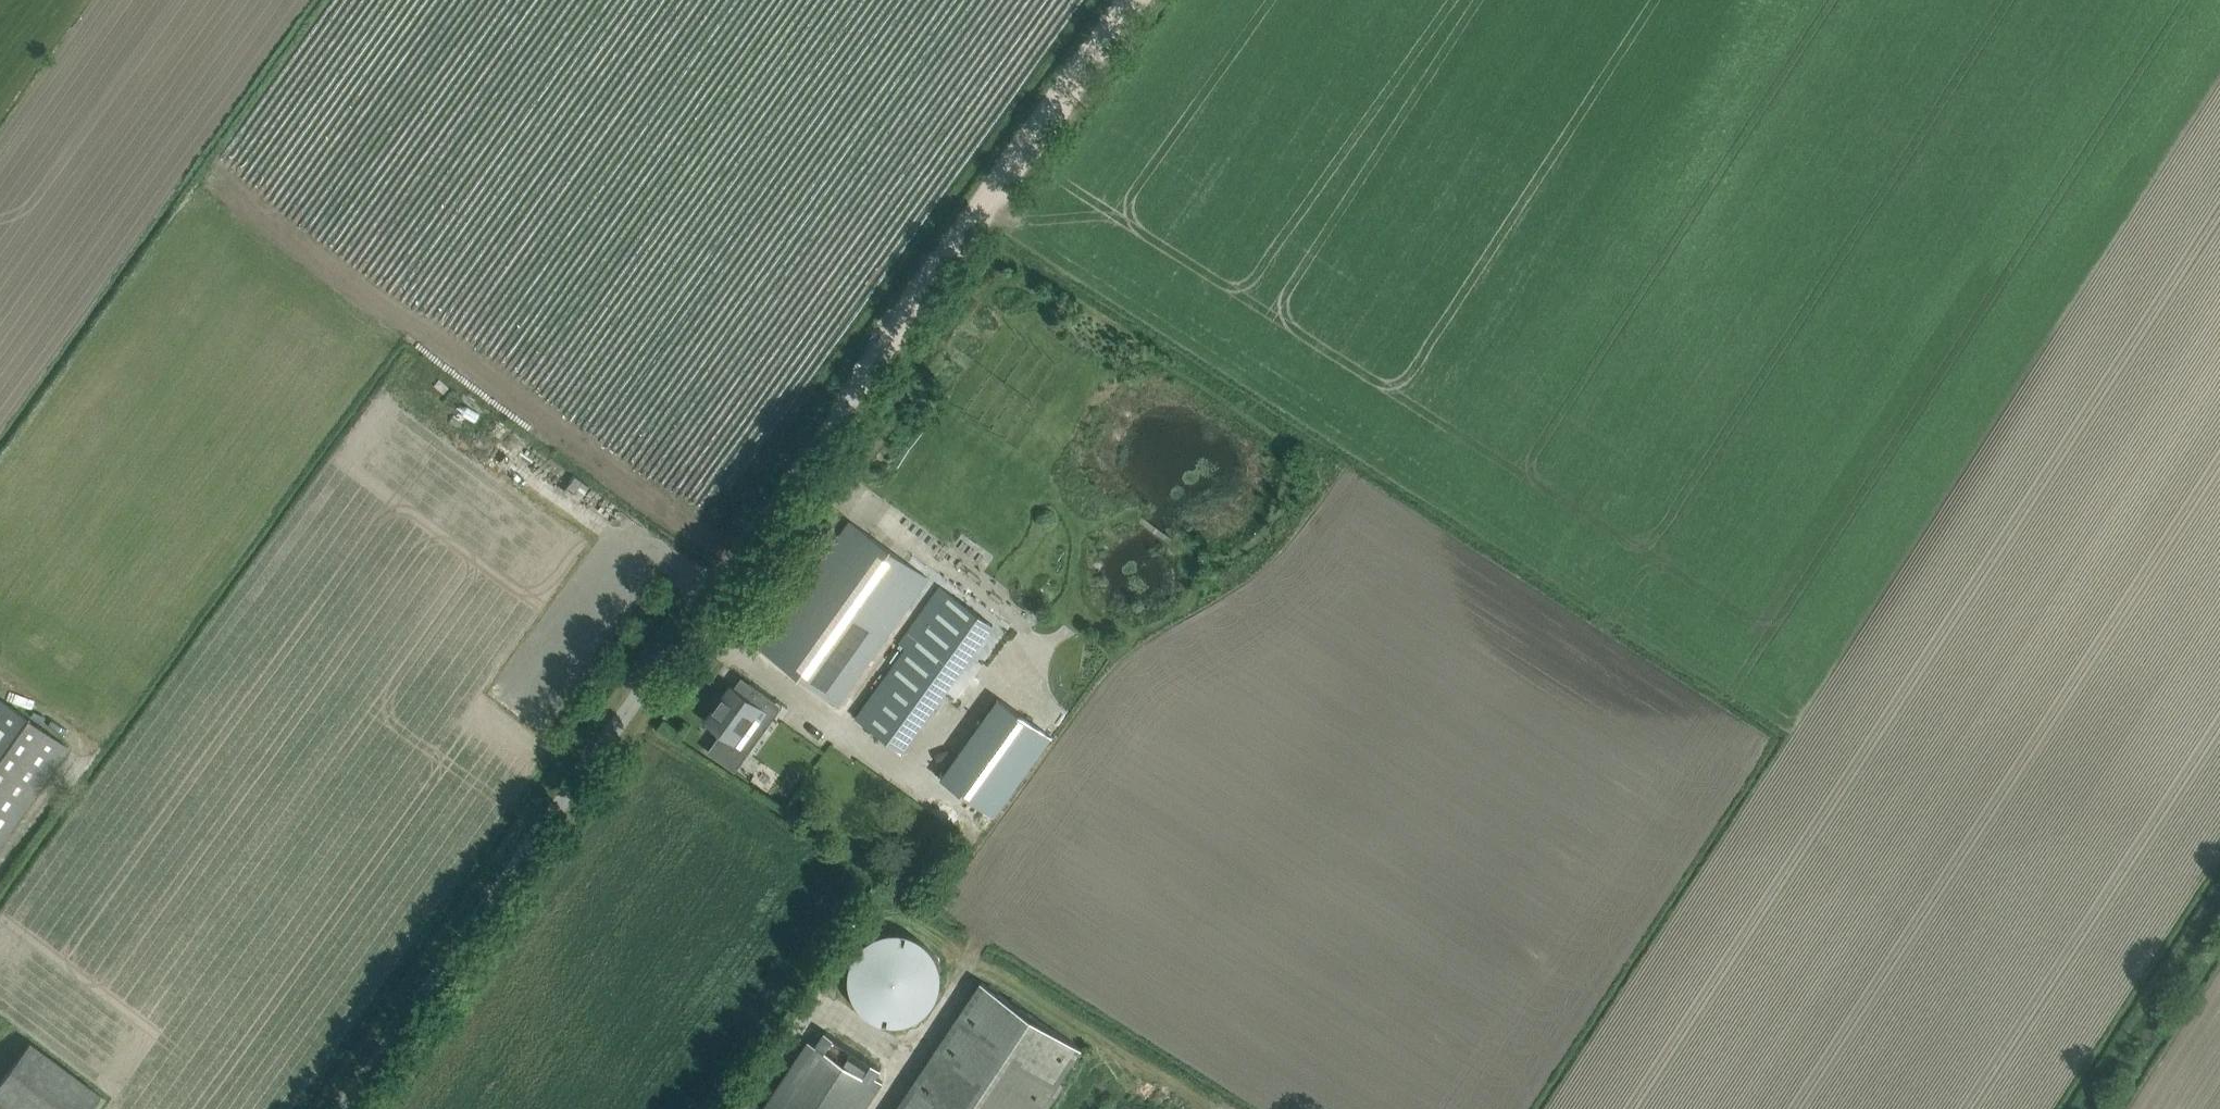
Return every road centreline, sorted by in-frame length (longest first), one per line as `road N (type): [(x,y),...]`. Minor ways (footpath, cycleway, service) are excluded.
road 1 (unclassified): [(342,1108),(1143,0)]

